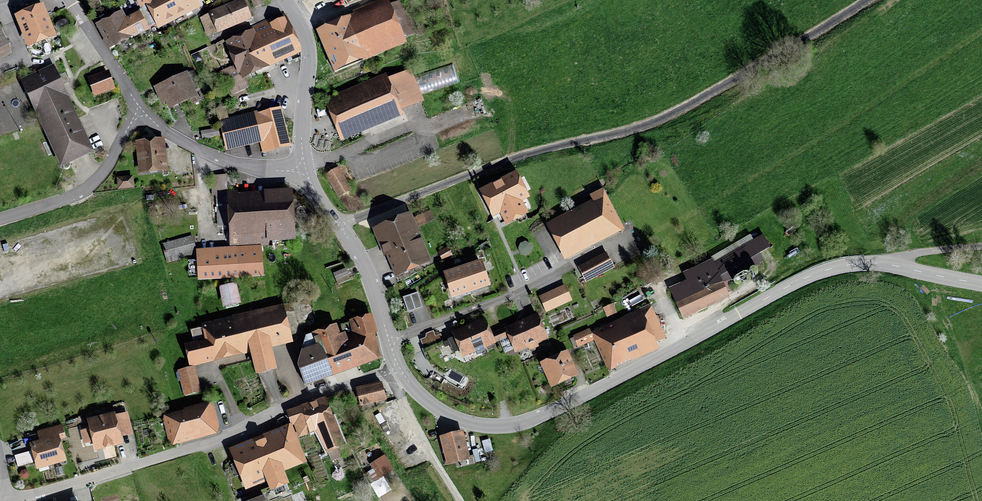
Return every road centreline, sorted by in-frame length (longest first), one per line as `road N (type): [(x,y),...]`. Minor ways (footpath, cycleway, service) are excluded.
road 1 (tertiary): [(400,370),(442,412),(481,425),(512,424),(820,272),(868,264),(981,283)]
road 2 (residential): [(14,500),(200,446),(400,370)]
road 3 (tertiary): [(306,173),(361,259),(400,370)]
road 4 (residential): [(140,110),(86,189),(0,219)]
road 5 (residential): [(140,110),(166,133),(217,157),(306,173)]
road 6 (tertiary): [(286,0),(308,45),(306,173)]
road 7 (track): [(459,500),(387,374)]
road 8 (residential): [(69,0),(140,110)]

